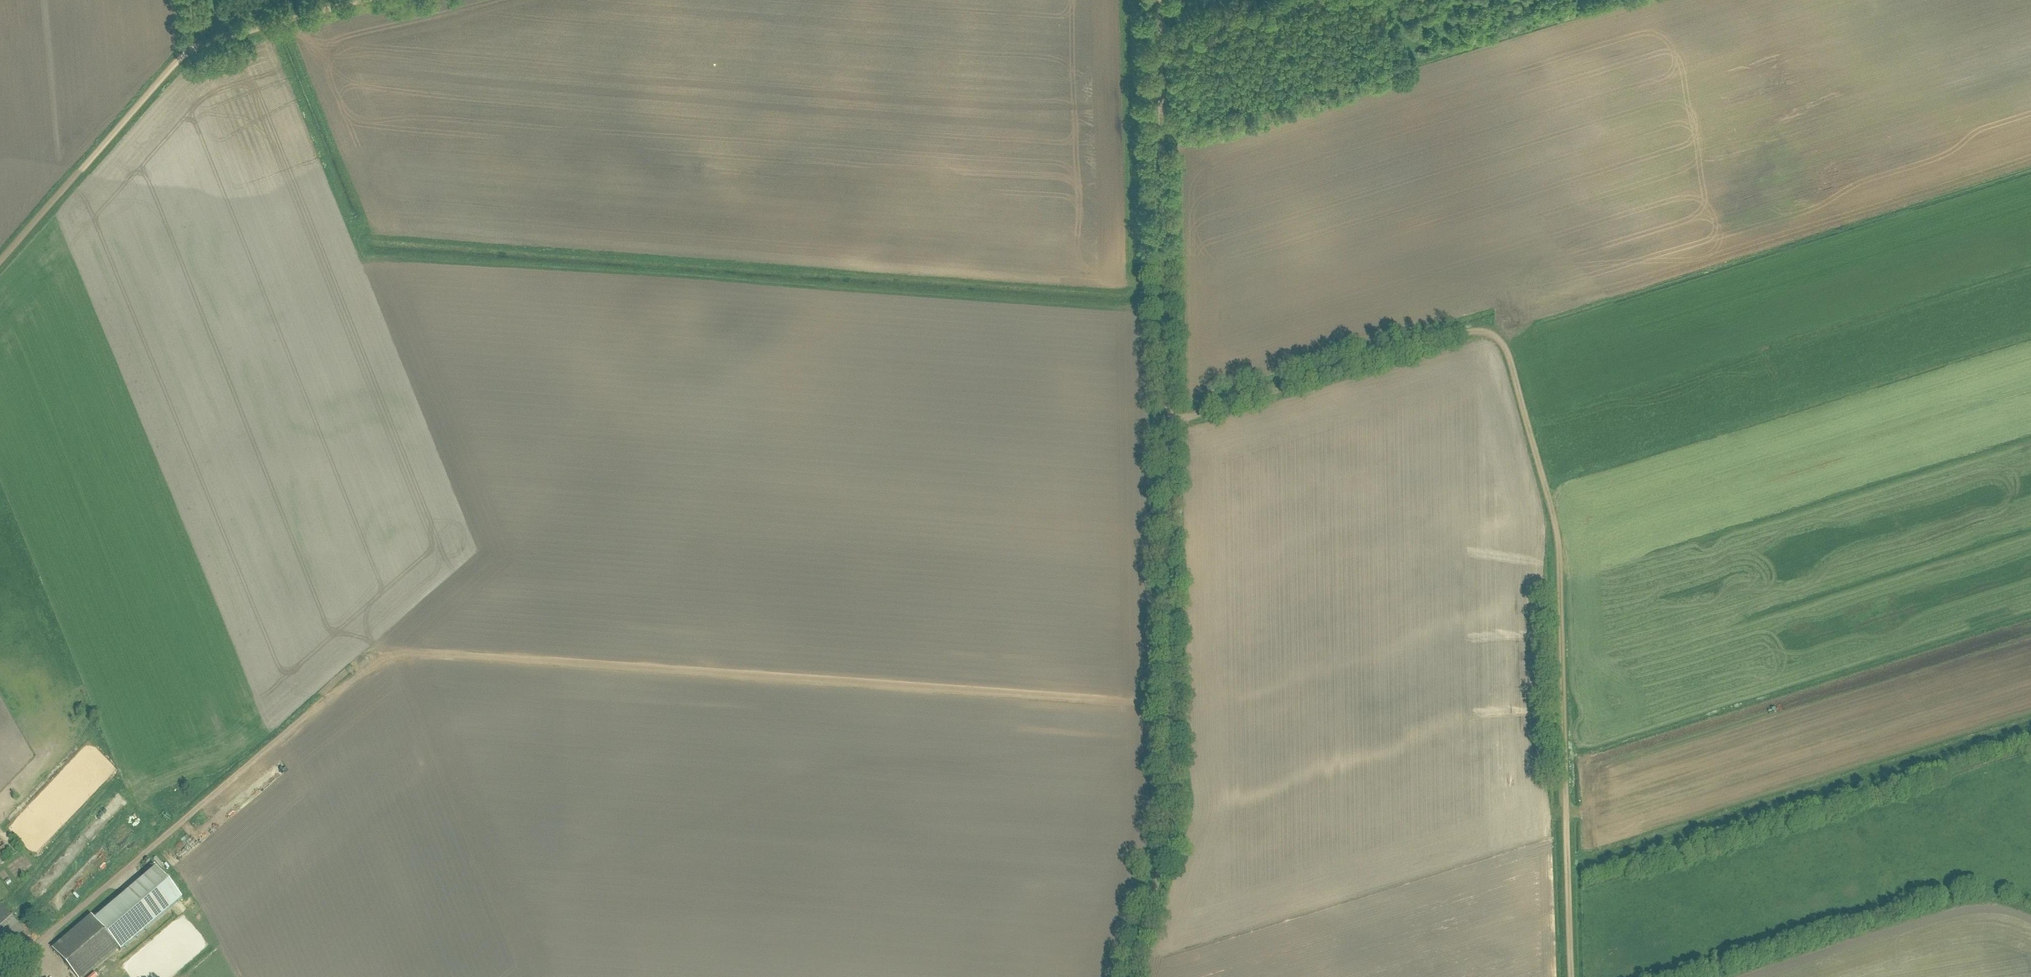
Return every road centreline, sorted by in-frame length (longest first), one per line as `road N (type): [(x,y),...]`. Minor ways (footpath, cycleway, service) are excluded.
road 1 (track): [(1571,976),(1560,548),(1501,343),(1469,333),(1168,423)]
road 2 (unclassified): [(1130,976),(1174,805),(1162,0)]
road 3 (track): [(315,708),(383,661),(415,652),(1172,706)]
road 4 (unclassified): [(0,261),(193,46),(354,0)]
road 5 (unclassified): [(0,974),(315,708)]

